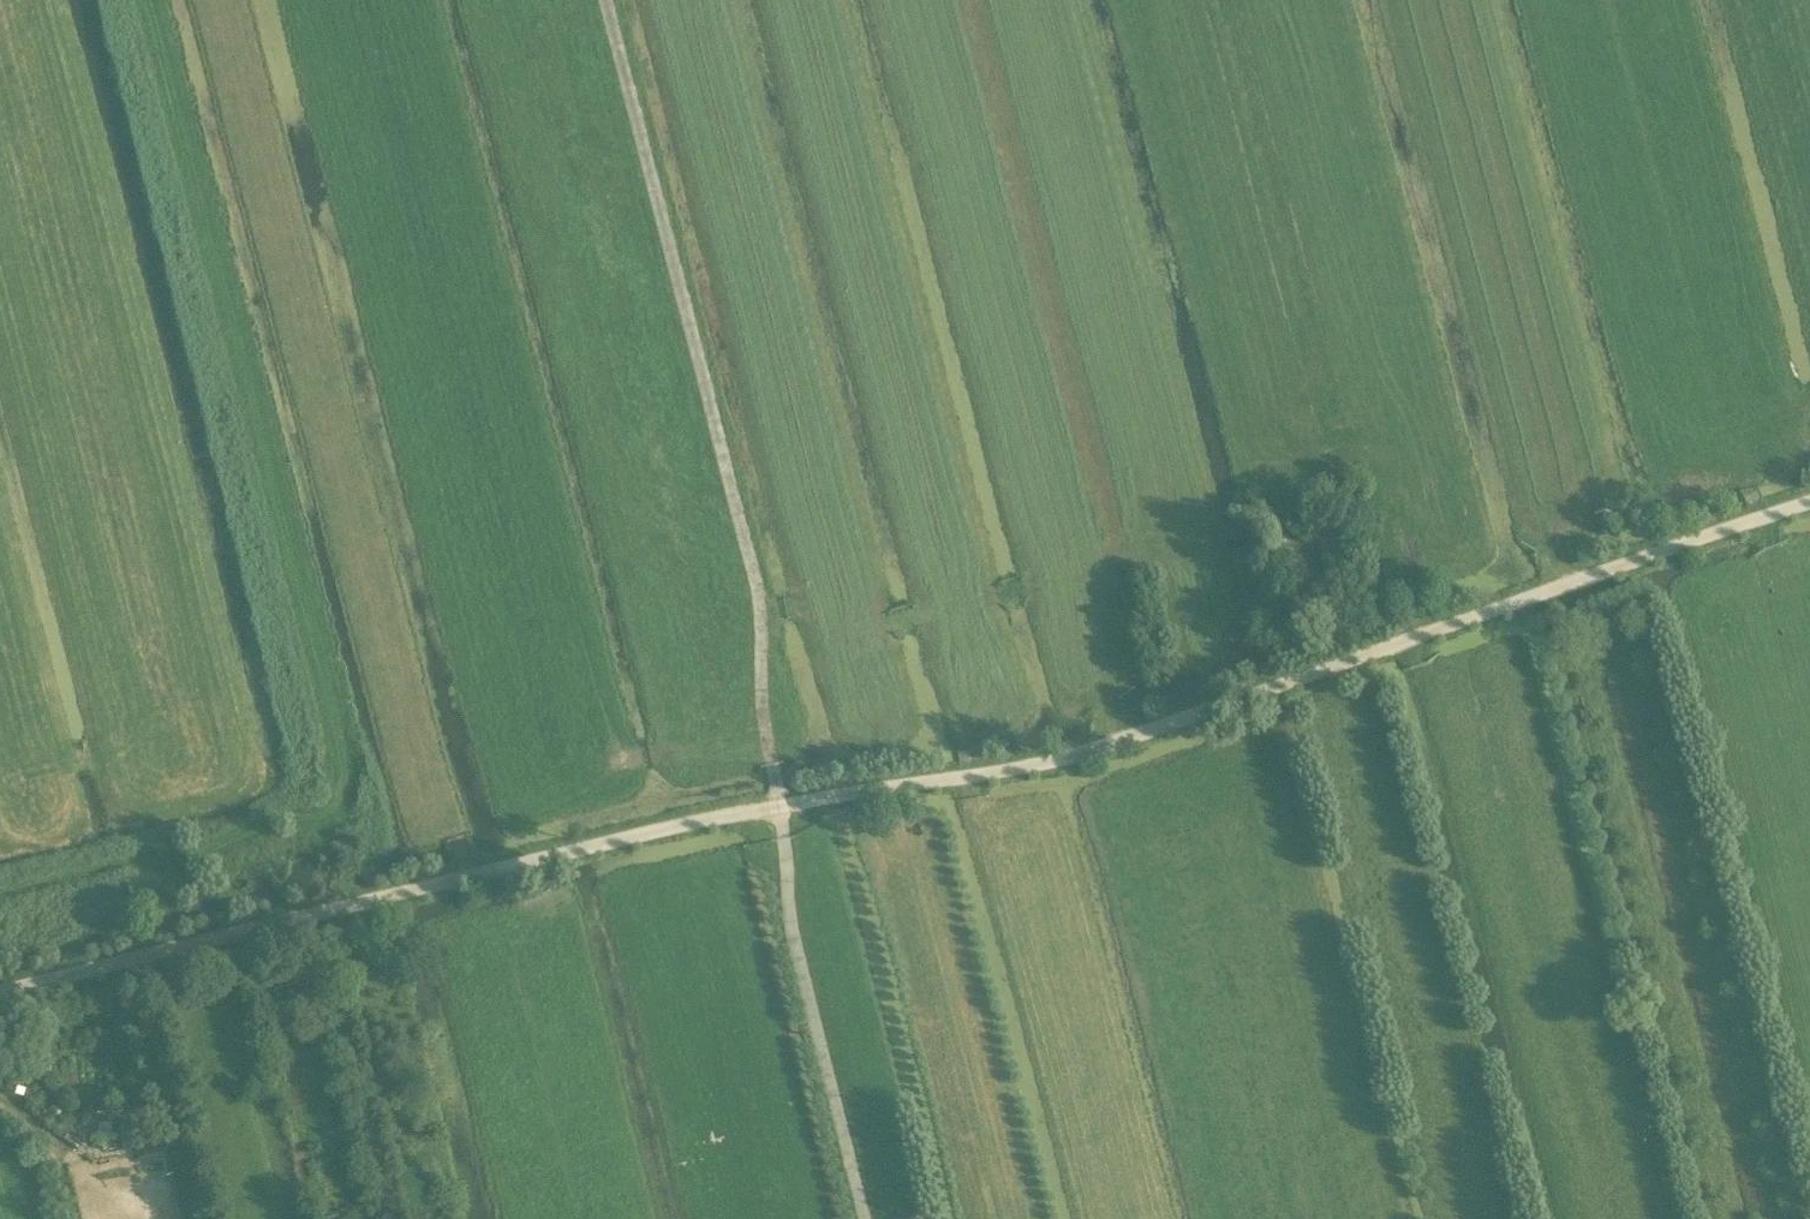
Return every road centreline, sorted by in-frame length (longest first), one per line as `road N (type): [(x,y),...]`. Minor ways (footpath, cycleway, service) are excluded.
road 1 (track): [(0,996),(783,809),(1115,755),(1809,507)]
road 2 (track): [(609,0),(763,603),(762,696),(783,809)]
road 3 (track): [(7,354),(100,710),(101,758),(0,785)]
road 4 (track): [(1065,579),(884,630),(804,607),(766,625)]
road 5 (track): [(1750,481),(1742,428),(1809,405)]

